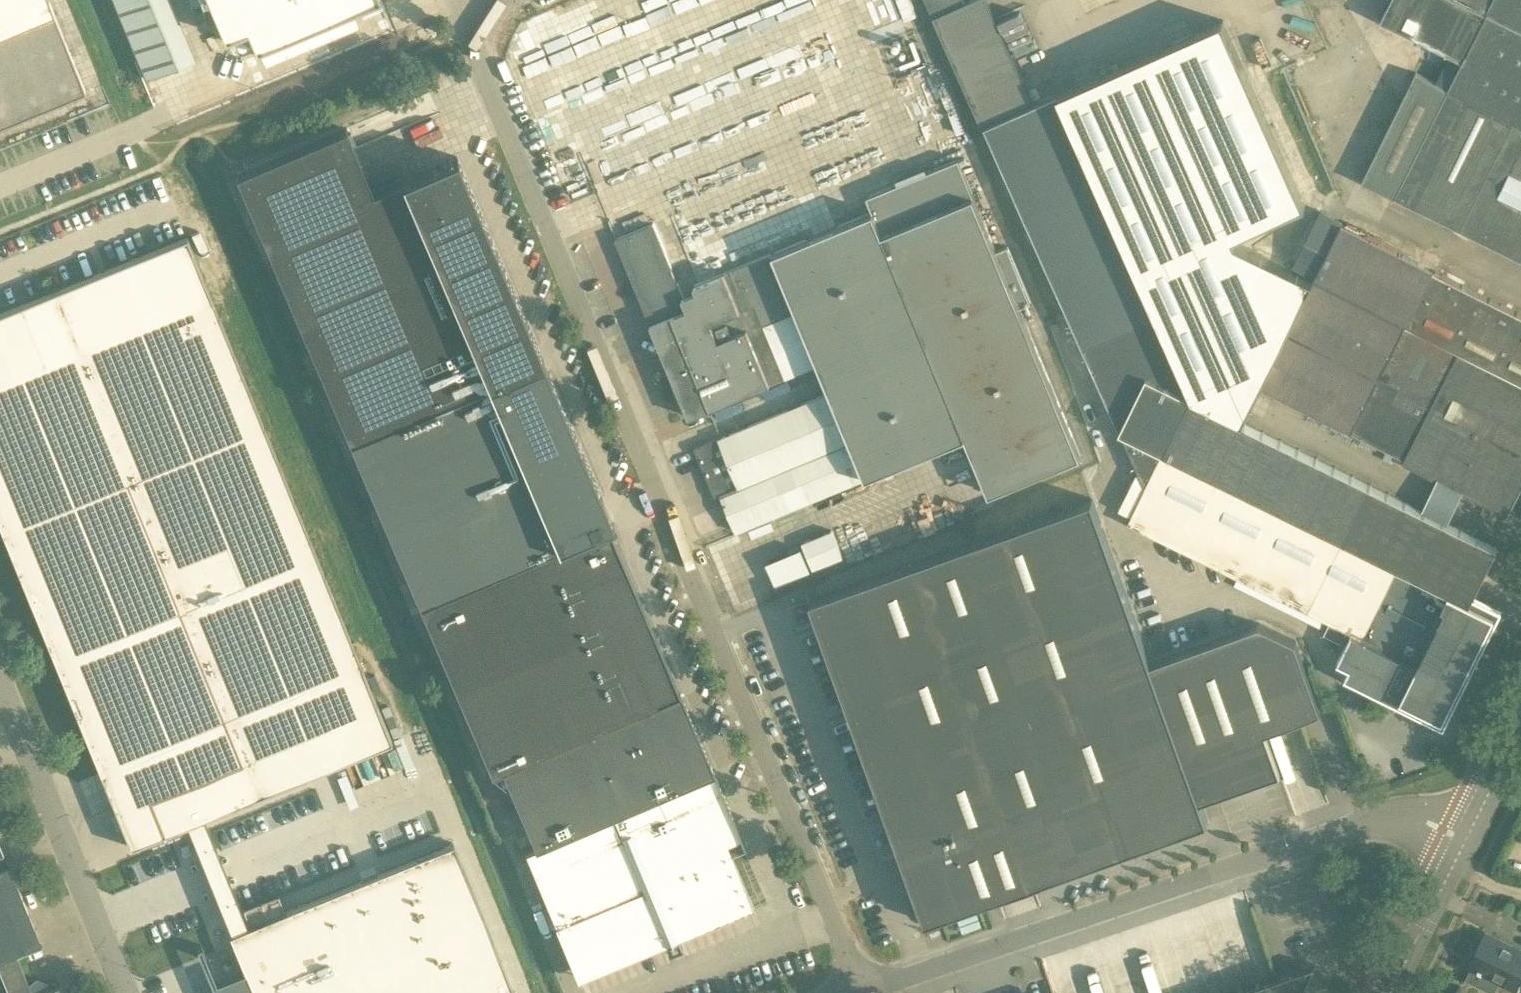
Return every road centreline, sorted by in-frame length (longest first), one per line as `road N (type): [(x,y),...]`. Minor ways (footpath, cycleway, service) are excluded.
road 1 (unclassified): [(860,992),(461,21)]
road 2 (unclassified): [(860,992),(1365,824)]
road 3 (unclassified): [(126,992),(0,685)]
road 4 (secondary): [(1389,992),(1465,838)]
road 5 (secondary): [(1465,838),(1520,725)]

